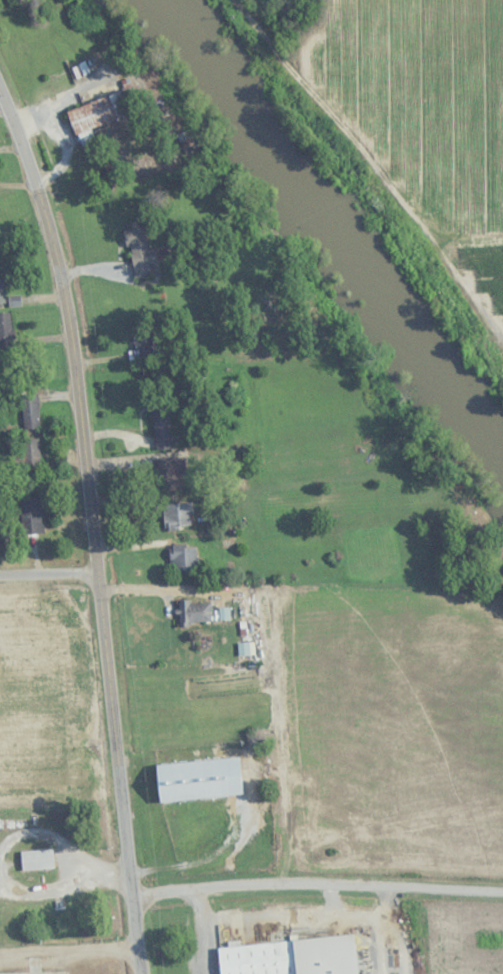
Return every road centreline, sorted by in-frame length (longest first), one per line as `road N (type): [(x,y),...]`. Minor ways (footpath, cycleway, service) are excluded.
road 1 (secondary): [(139,973),(68,314),(42,200),(0,88)]
road 2 (residential): [(502,336),(235,0)]
road 3 (residential): [(502,895),(331,886),(133,896)]
road 4 (residential): [(137,949),(0,954)]

